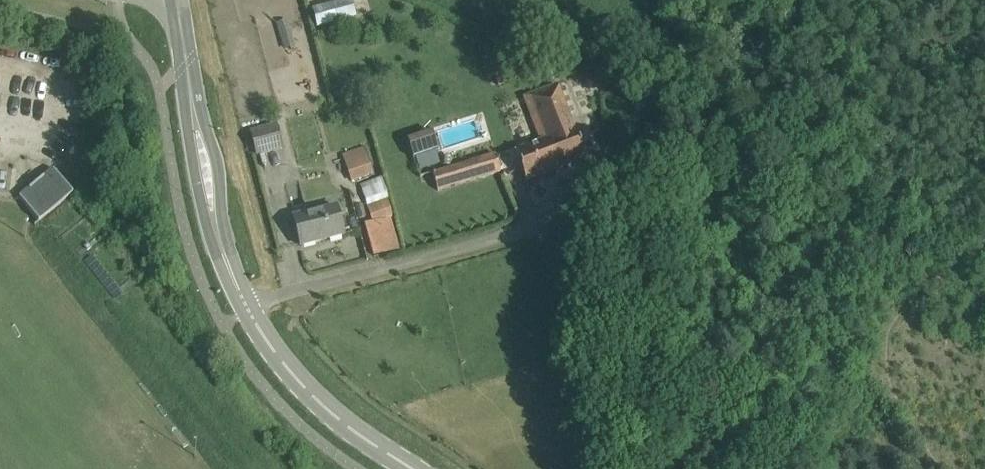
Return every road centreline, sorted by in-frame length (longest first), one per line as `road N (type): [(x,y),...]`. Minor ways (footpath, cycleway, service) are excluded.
road 1 (tertiary): [(415,468),(366,440),(290,368),(225,254)]
road 2 (tertiary): [(225,254),(218,163),(189,86)]
road 3 (tertiary): [(189,86),(195,166),(225,254)]

